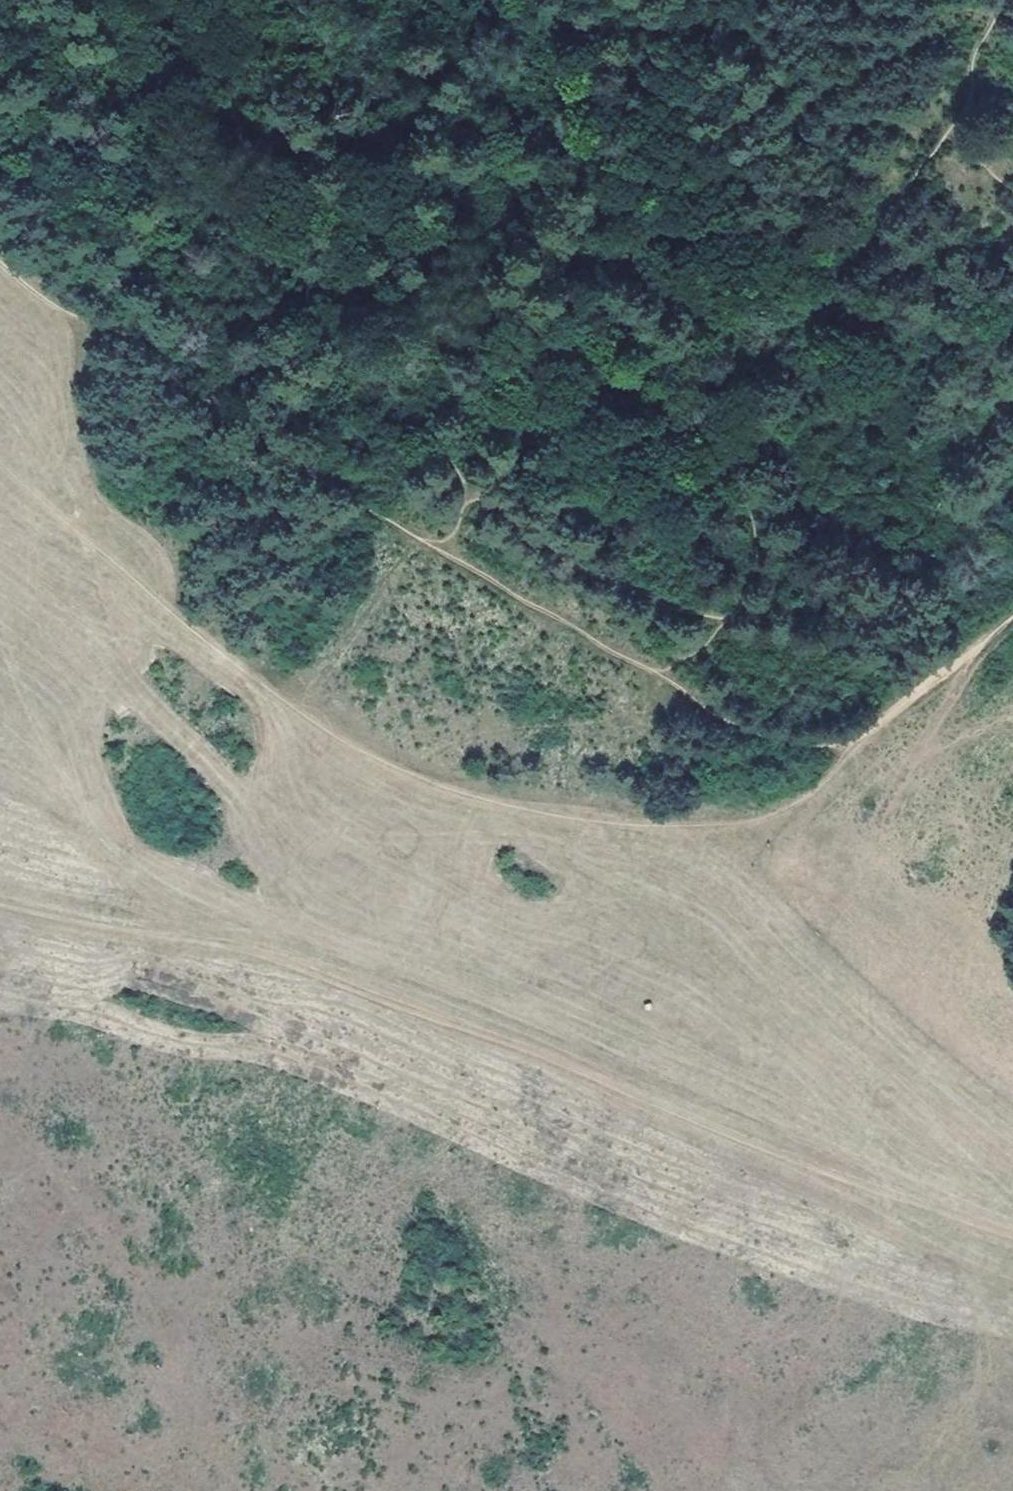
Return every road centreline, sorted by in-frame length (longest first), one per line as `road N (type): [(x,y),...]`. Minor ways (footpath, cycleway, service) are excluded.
road 1 (track): [(0,626),(17,681),(63,772),(92,814),(167,875),(753,1112),(1012,1231)]
road 2 (track): [(0,905),(275,958),(592,1073),(846,1179),(1009,1230)]
road 3 (track): [(853,741),(837,766),(774,813),(726,820),(630,822),(413,778),(337,736),(102,552),(0,458)]

